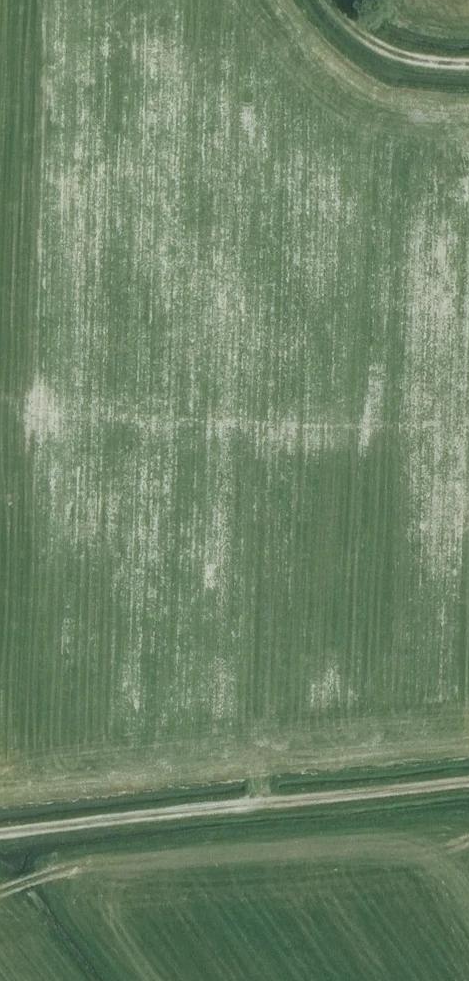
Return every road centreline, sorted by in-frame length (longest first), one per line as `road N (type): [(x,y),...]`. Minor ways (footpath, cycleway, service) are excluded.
road 1 (track): [(0,834),(468,781)]
road 2 (track): [(468,63),(382,47),(325,0)]

